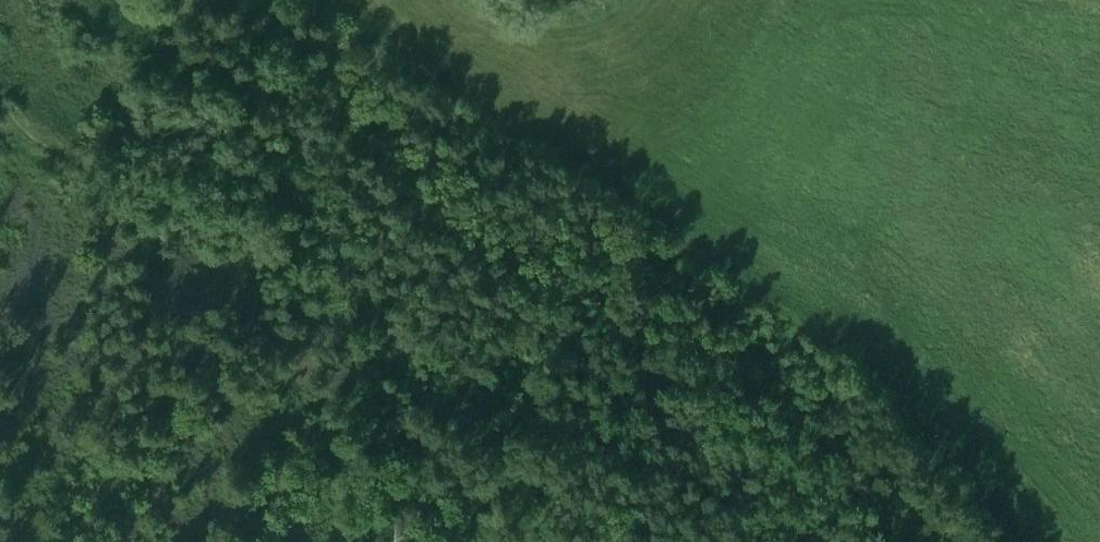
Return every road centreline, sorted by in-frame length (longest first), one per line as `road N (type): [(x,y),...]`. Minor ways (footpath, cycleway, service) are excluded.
road 1 (track): [(1099,40),(940,0)]

